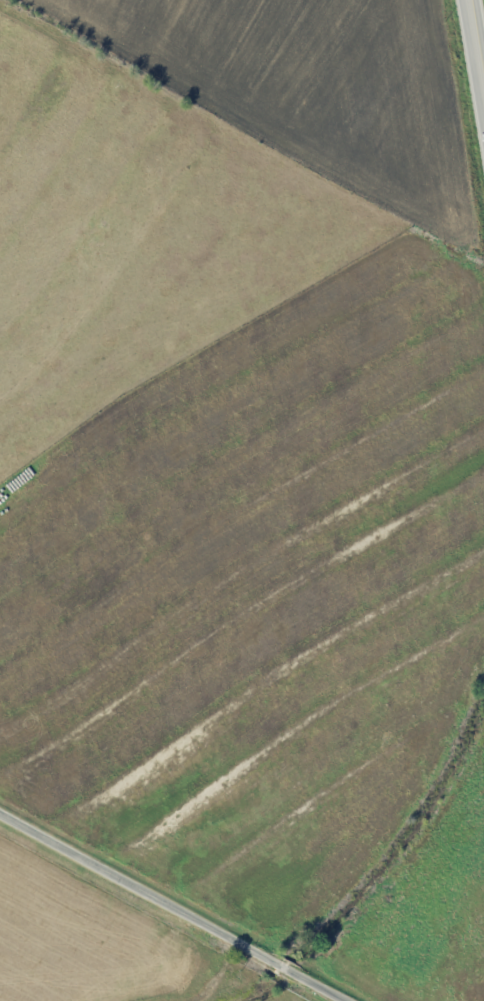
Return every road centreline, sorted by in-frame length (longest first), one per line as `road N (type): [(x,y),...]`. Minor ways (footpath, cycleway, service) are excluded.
road 1 (residential): [(355,1000),(0,809)]

